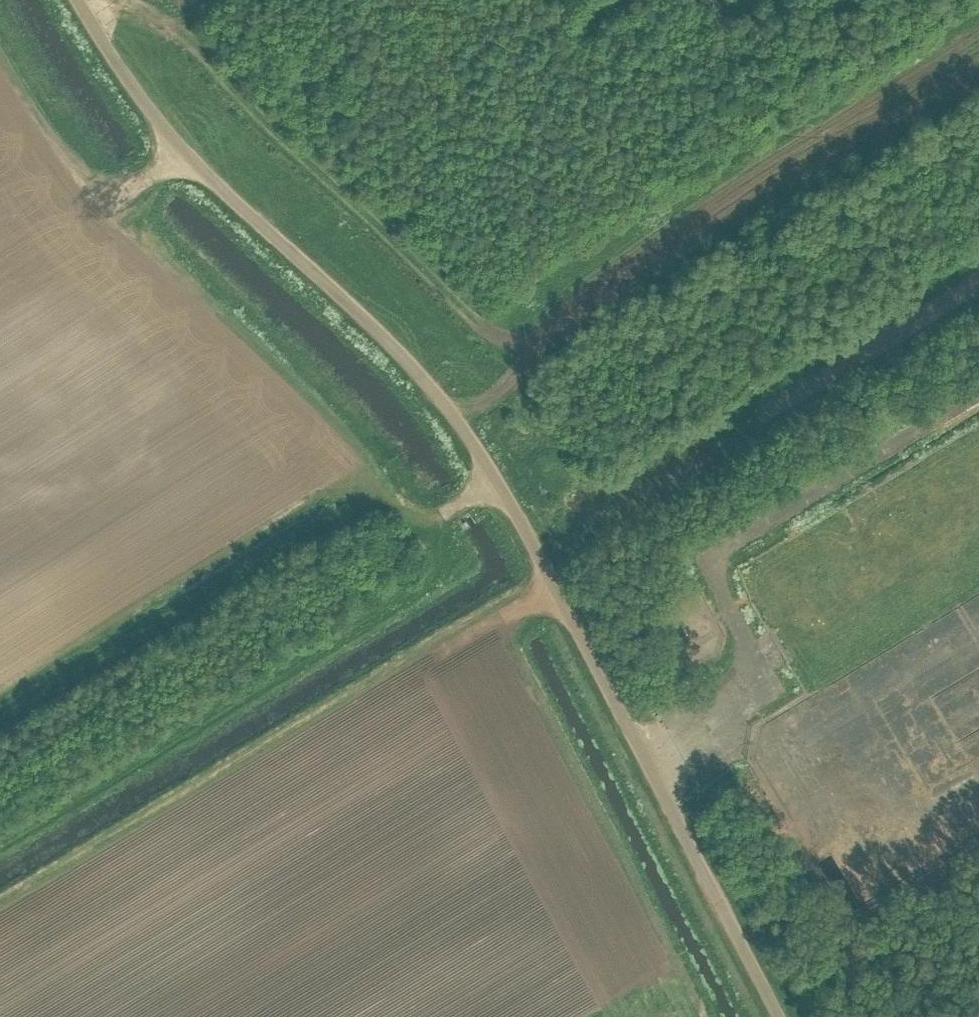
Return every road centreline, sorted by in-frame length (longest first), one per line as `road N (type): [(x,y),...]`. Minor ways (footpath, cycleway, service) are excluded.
road 1 (unclassified): [(781,1016),(472,439),(384,336),(183,150),(77,0)]
road 2 (track): [(496,478),(438,517),(464,564),(0,847)]

